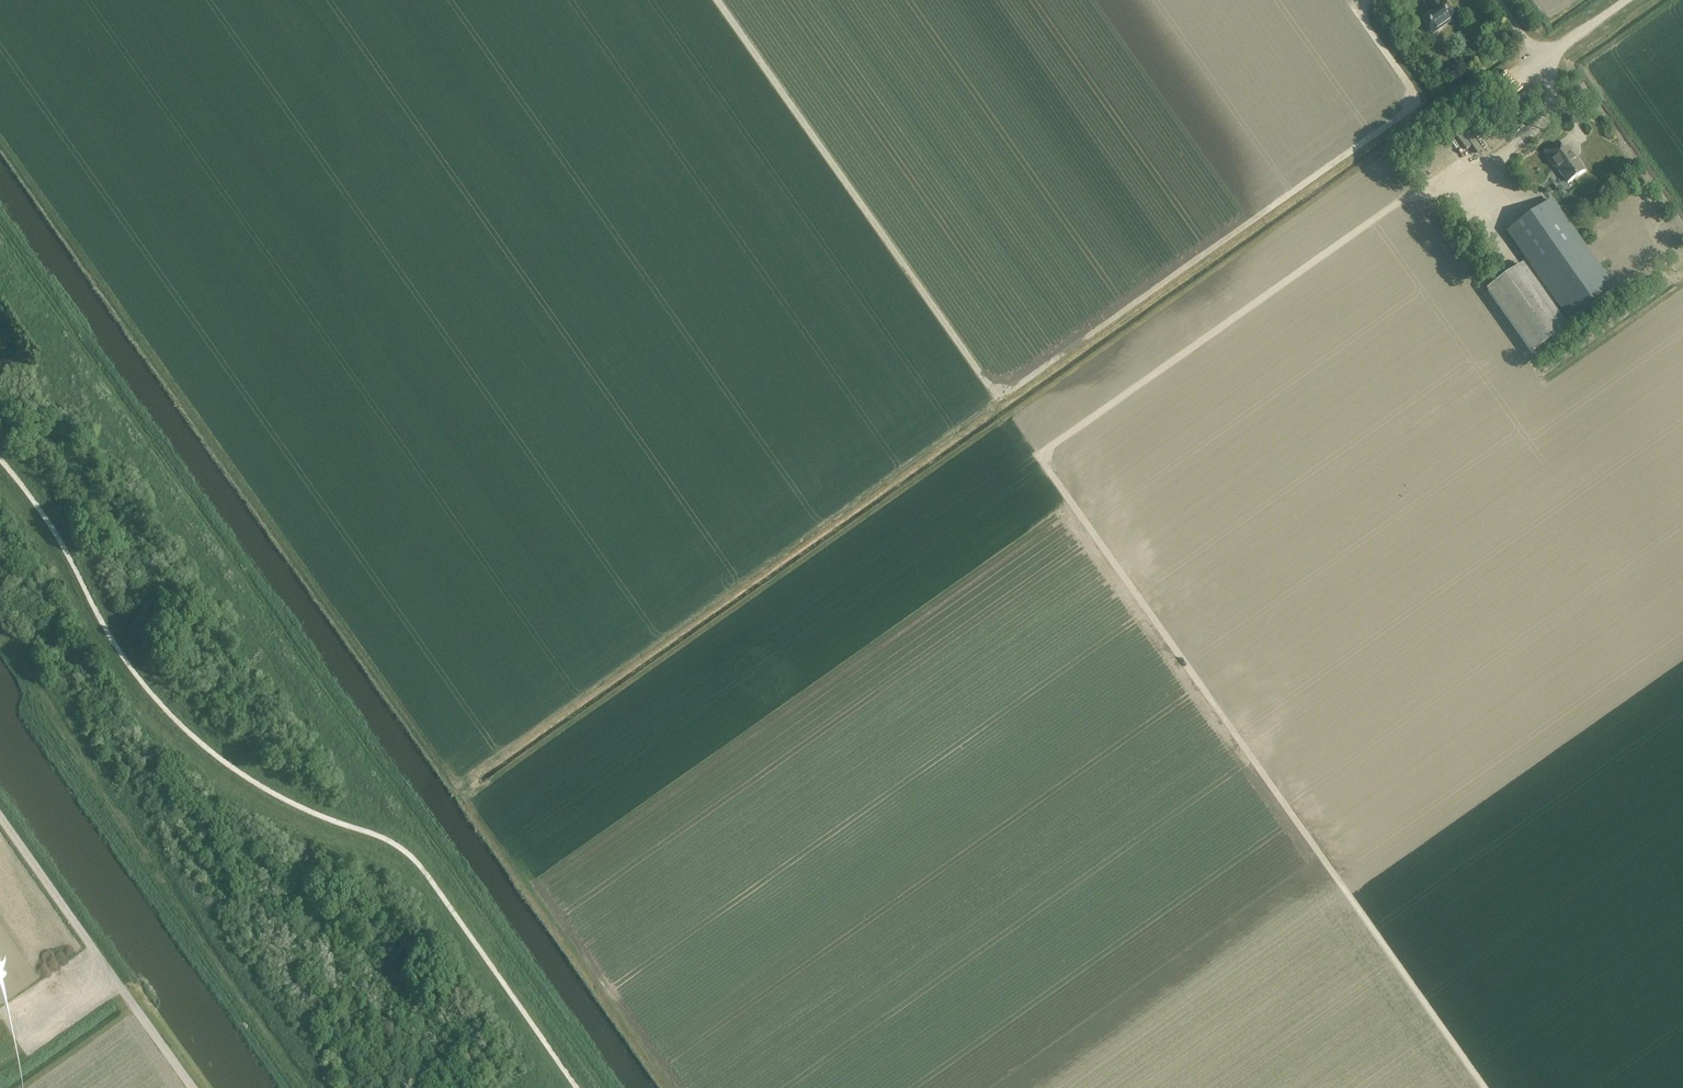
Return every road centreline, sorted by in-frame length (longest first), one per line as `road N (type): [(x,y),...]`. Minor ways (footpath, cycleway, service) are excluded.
road 1 (residential): [(1512,80),(1625,0)]

